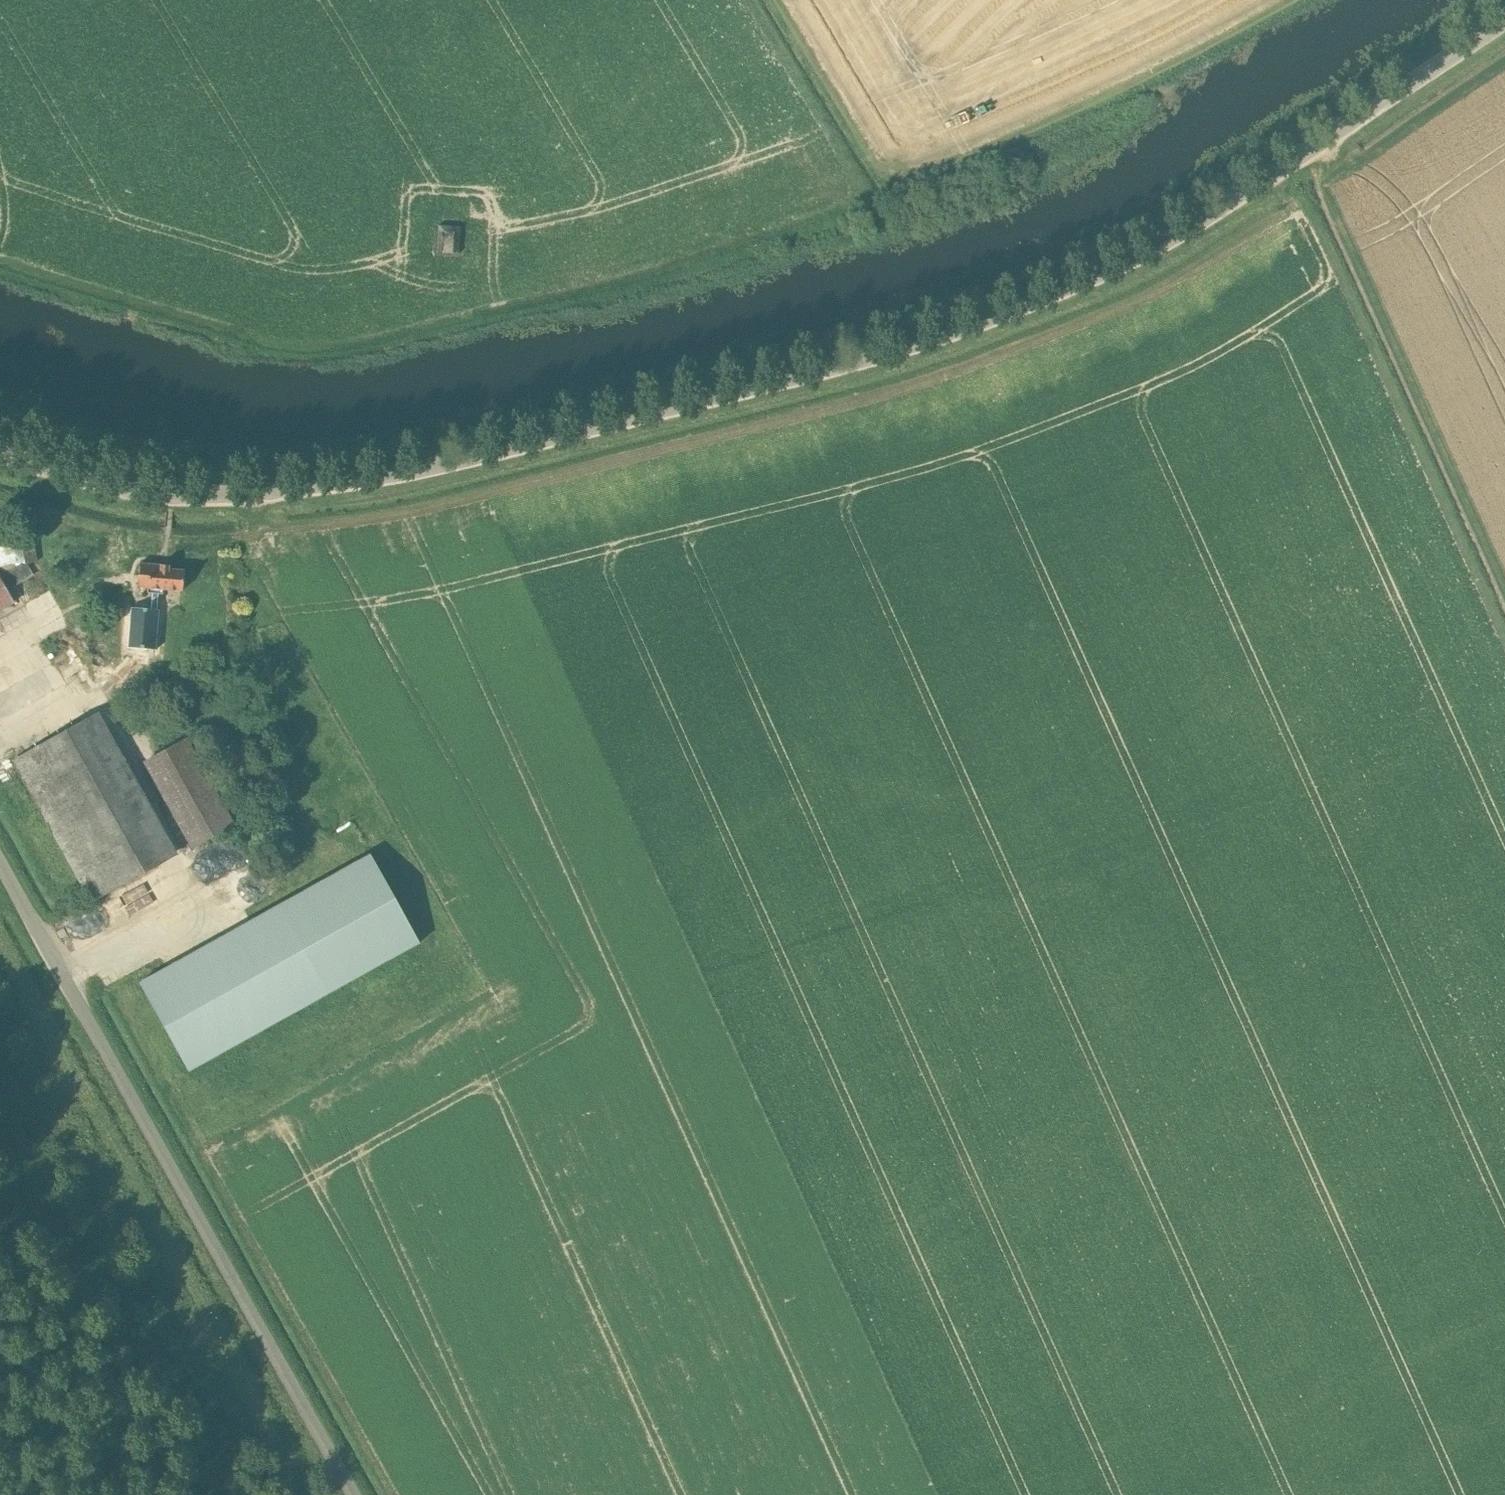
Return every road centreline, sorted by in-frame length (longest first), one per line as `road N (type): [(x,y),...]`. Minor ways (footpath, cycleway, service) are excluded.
road 1 (unclassified): [(0,455),(130,489),(231,497),(382,479),(862,360),(1003,313),(1160,247),(1504,21)]
road 2 (unclassified): [(354,1494),(0,866)]
road 3 (track): [(299,1494),(0,937)]

